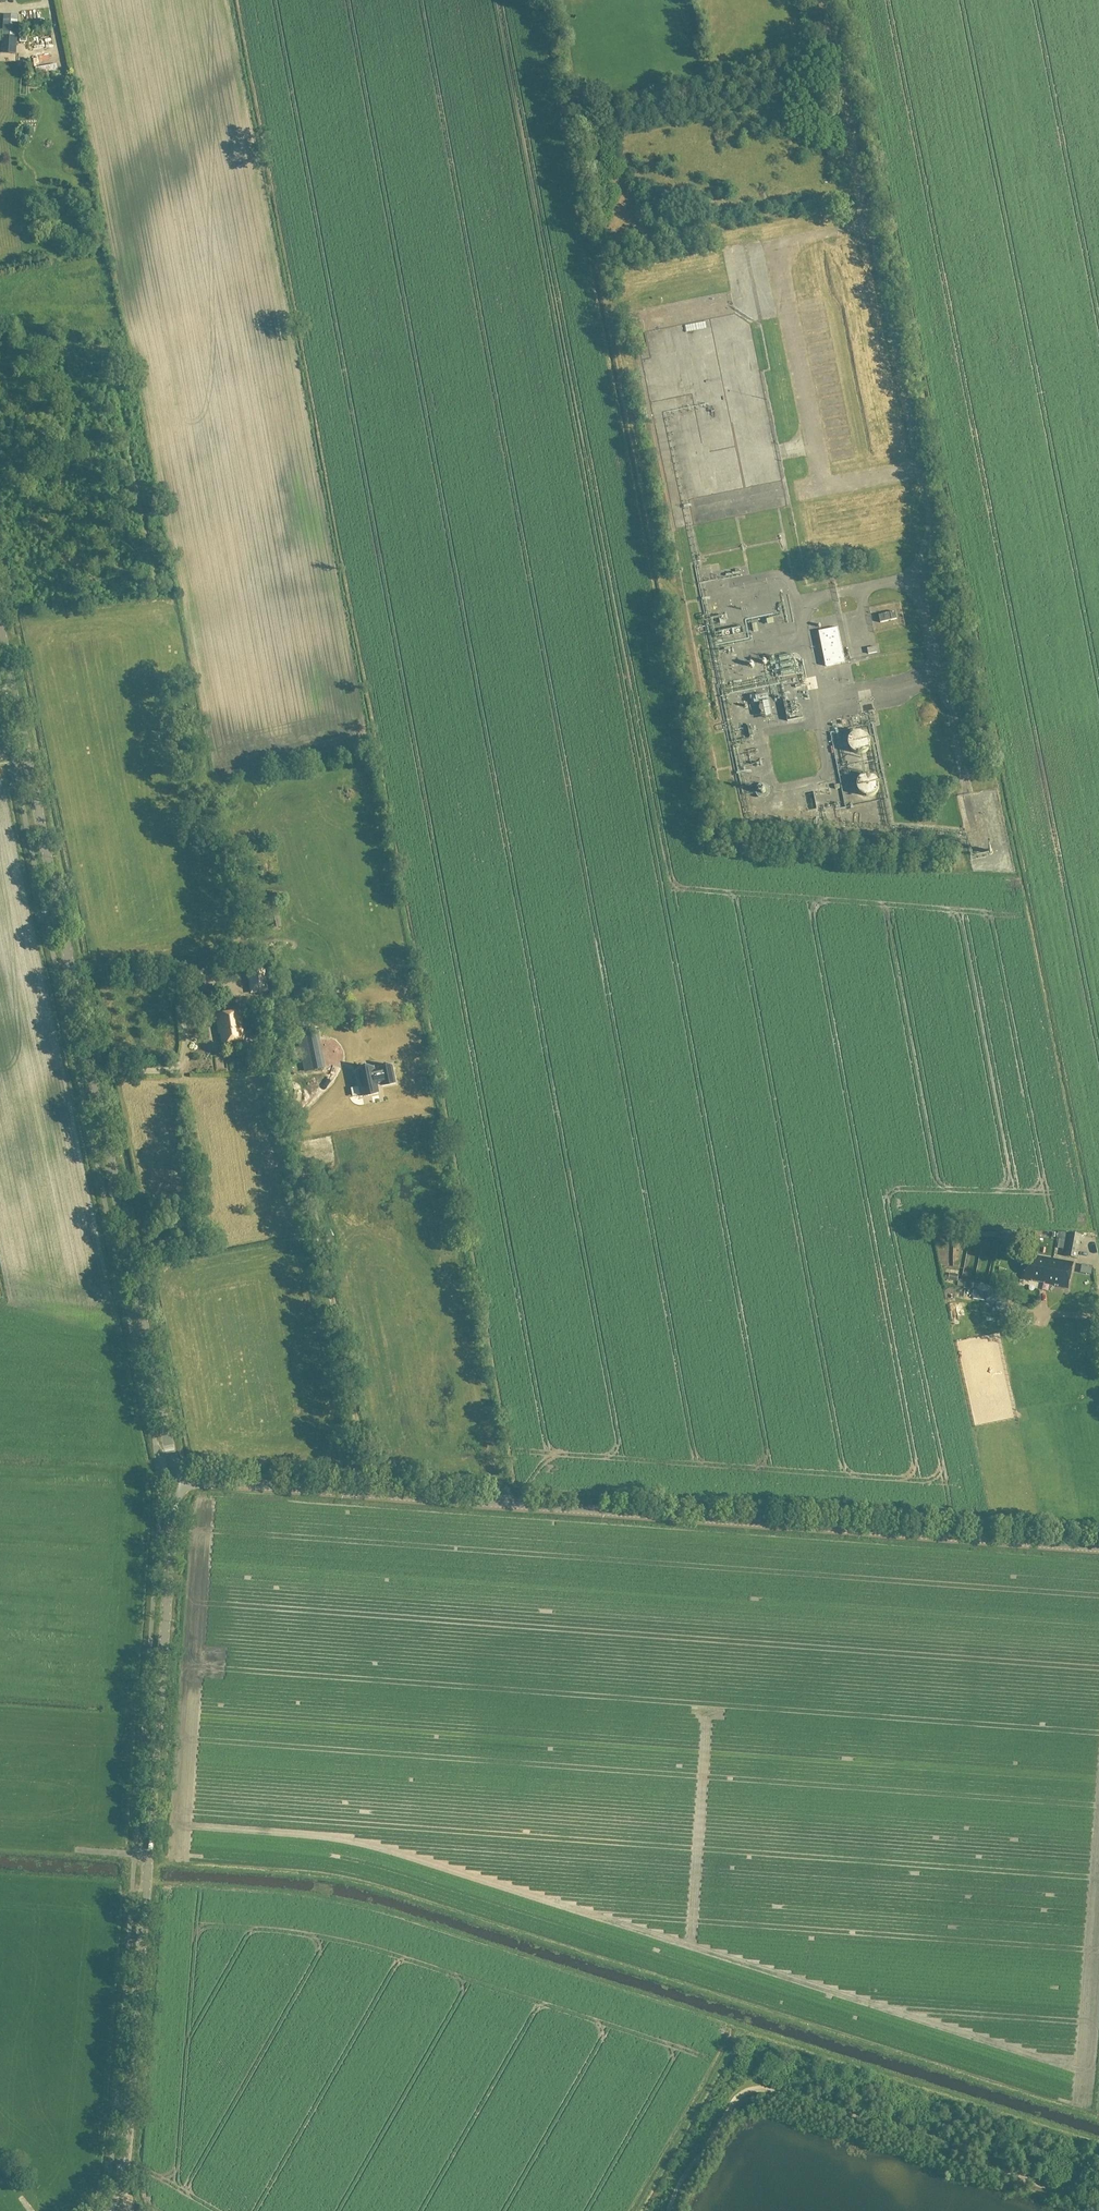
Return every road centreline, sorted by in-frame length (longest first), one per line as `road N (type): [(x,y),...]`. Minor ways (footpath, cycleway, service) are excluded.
road 1 (unclassified): [(1098,1550),(175,1482)]
road 2 (unclassified): [(175,1482),(0,628)]
road 3 (unclassified): [(103,2210),(124,2156),(175,1482)]

